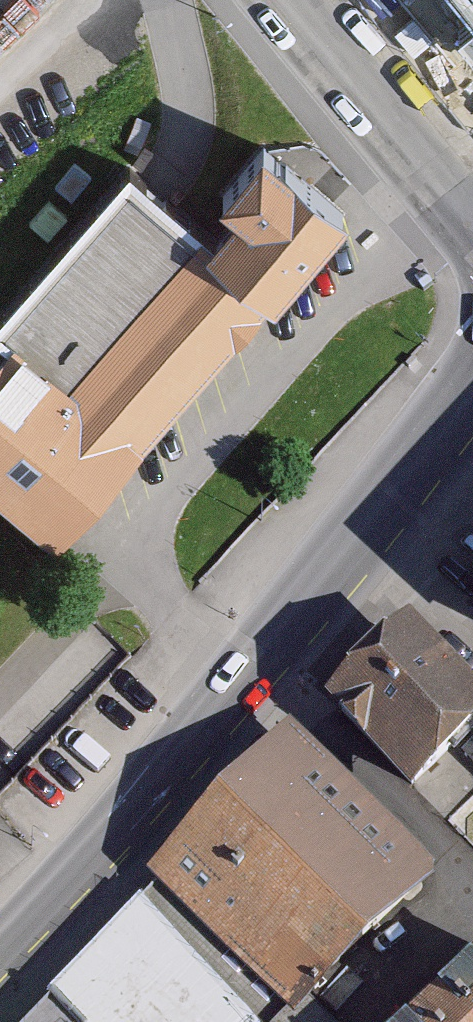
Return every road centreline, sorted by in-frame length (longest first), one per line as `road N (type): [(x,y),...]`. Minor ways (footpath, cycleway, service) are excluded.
road 1 (primary): [(0,957),(78,878),(472,386)]
road 2 (residential): [(472,233),(282,0)]

